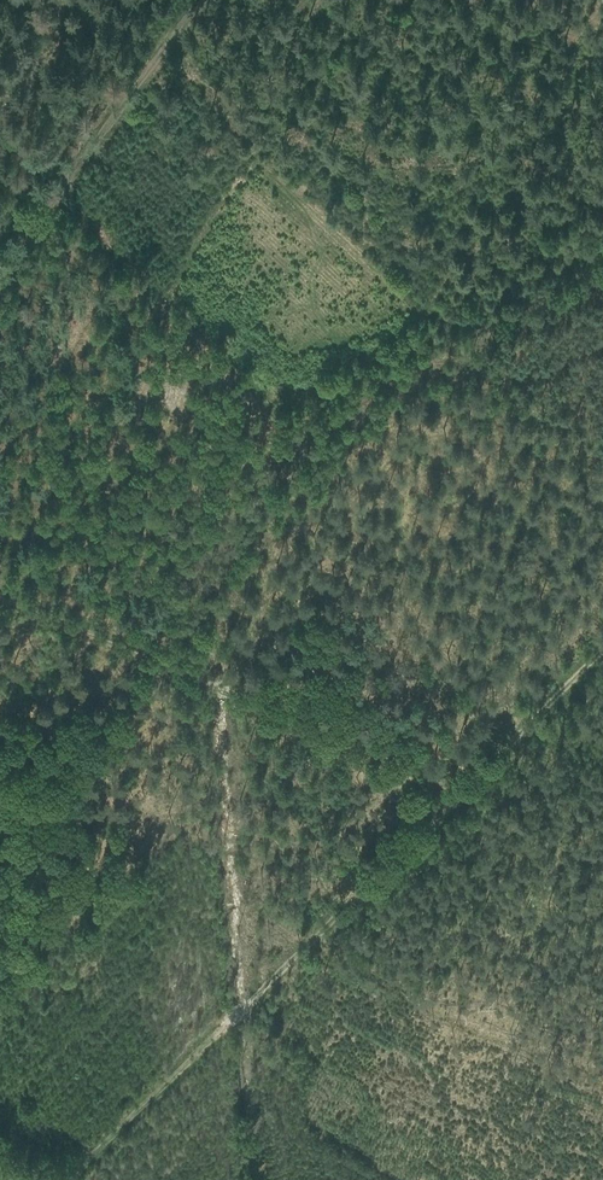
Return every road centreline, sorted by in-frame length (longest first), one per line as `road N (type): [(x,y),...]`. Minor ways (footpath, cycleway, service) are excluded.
road 1 (track): [(79,1179),(467,787)]
road 2 (track): [(467,787),(0,583)]
road 3 (track): [(0,262),(192,0)]
road 4 (track): [(602,651),(467,787)]

